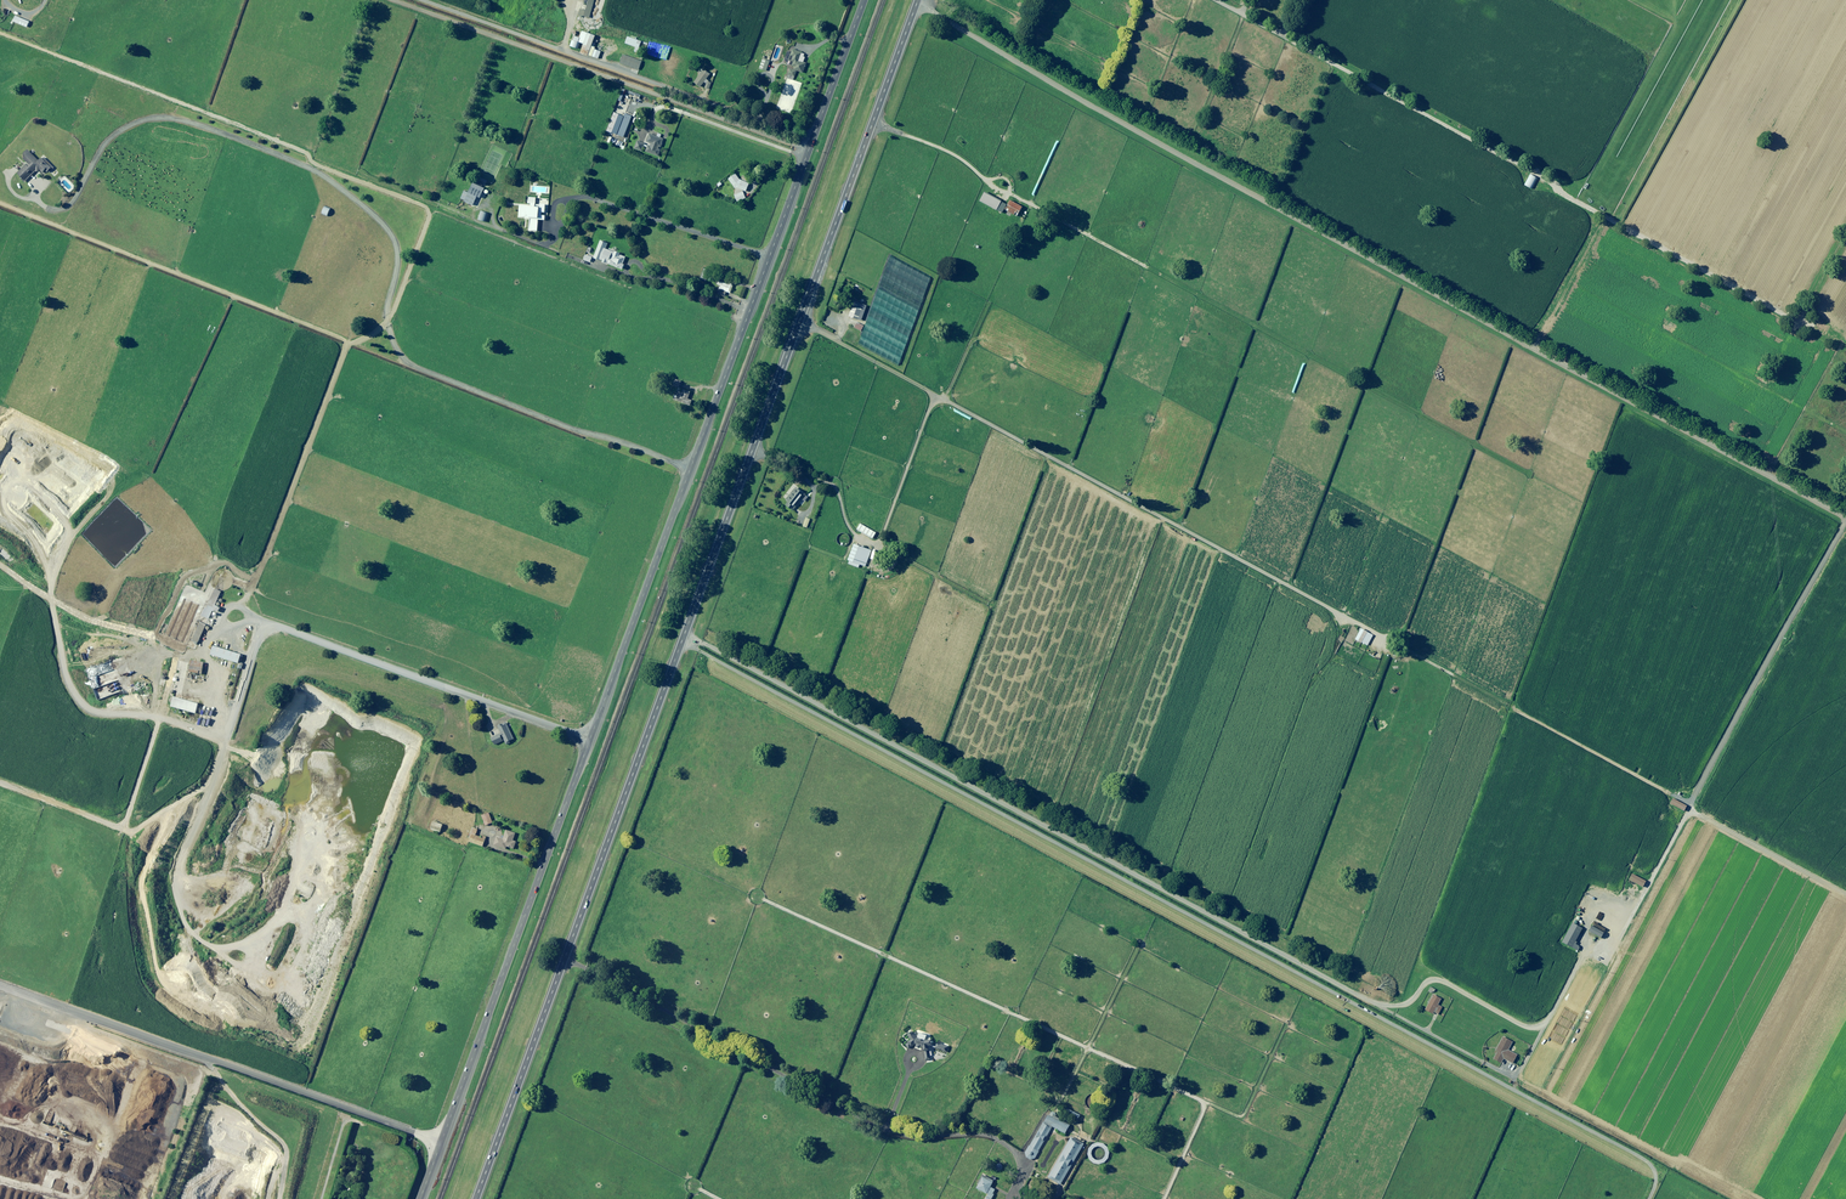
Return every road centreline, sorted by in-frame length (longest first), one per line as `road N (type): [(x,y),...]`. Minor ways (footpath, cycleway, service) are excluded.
road 1 (primary): [(476,1198),(919,0)]
road 2 (secondary): [(441,1144),(864,0)]
road 3 (track): [(684,633),(1393,1013),(1408,1032),(1505,1085),(1568,978)]
road 4 (track): [(1680,427),(918,4)]
road 5 (track): [(800,322),(1447,672)]
road 6 (track): [(348,343),(241,605),(263,625),(591,738)]
road 7 (track): [(1627,228),(1213,0)]
road 8 (unclassified): [(0,983),(441,1144)]
road 9 (track): [(393,0),(806,157)]
road 10 (track): [(1233,315),(1000,191),(952,154),(873,123)]
road 11 (track): [(894,1105),(885,1129),(876,1128),(564,960)]
road 12 (track): [(385,324),(409,364),(689,470)]
road 13 (track): [(593,200),(770,255)]

